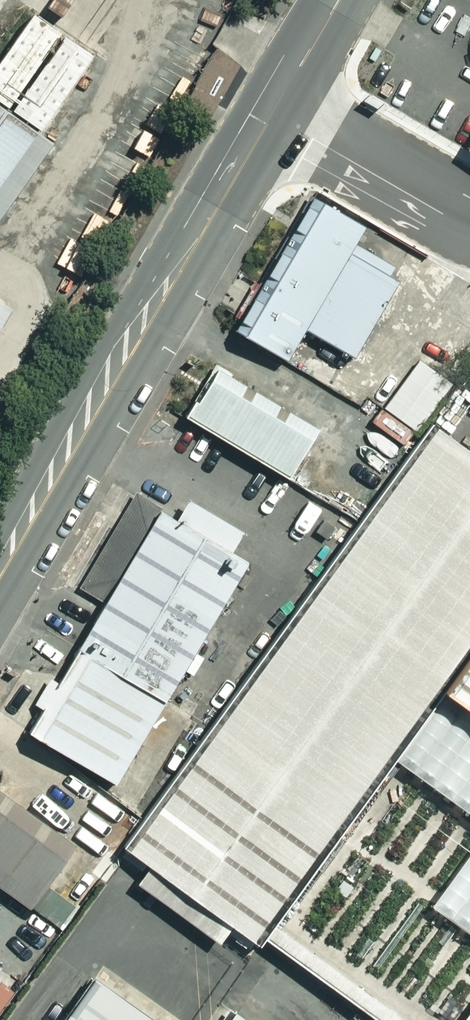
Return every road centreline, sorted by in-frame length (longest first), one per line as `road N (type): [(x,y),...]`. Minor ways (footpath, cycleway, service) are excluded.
road 1 (tertiary): [(0,574),(338,0)]

